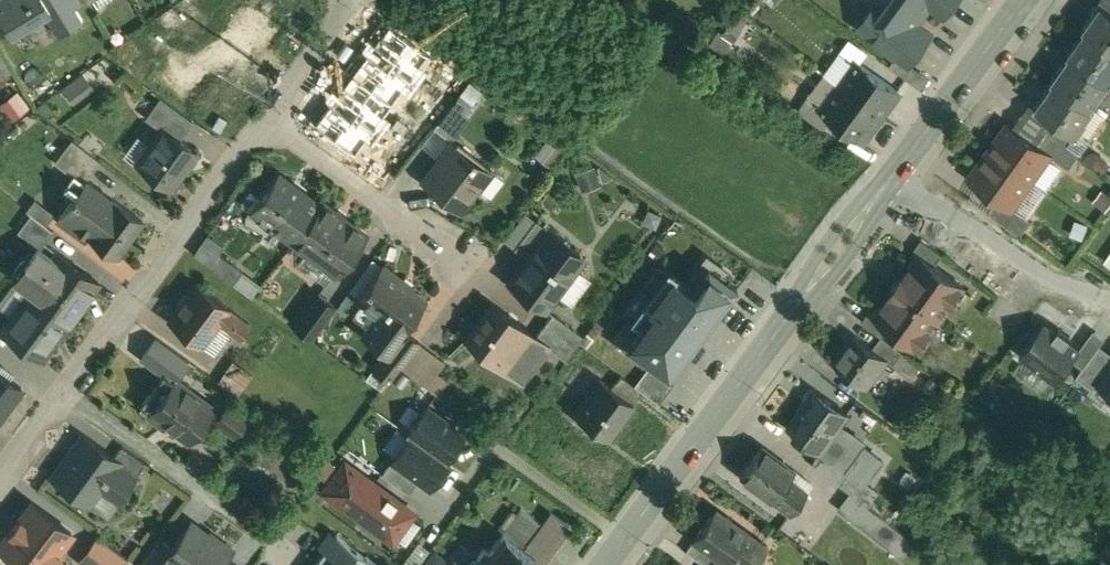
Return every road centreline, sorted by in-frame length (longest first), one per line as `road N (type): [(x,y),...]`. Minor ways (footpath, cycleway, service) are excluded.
road 1 (tertiary): [(895,174),(607,564)]
road 2 (residential): [(0,477),(266,118)]
road 3 (residential): [(895,174),(1058,281),(1109,300)]
road 4 (residential): [(266,118),(460,259)]
road 5 (tertiary): [(1021,0),(895,174)]
road 6 (residential): [(266,118),(354,0)]

